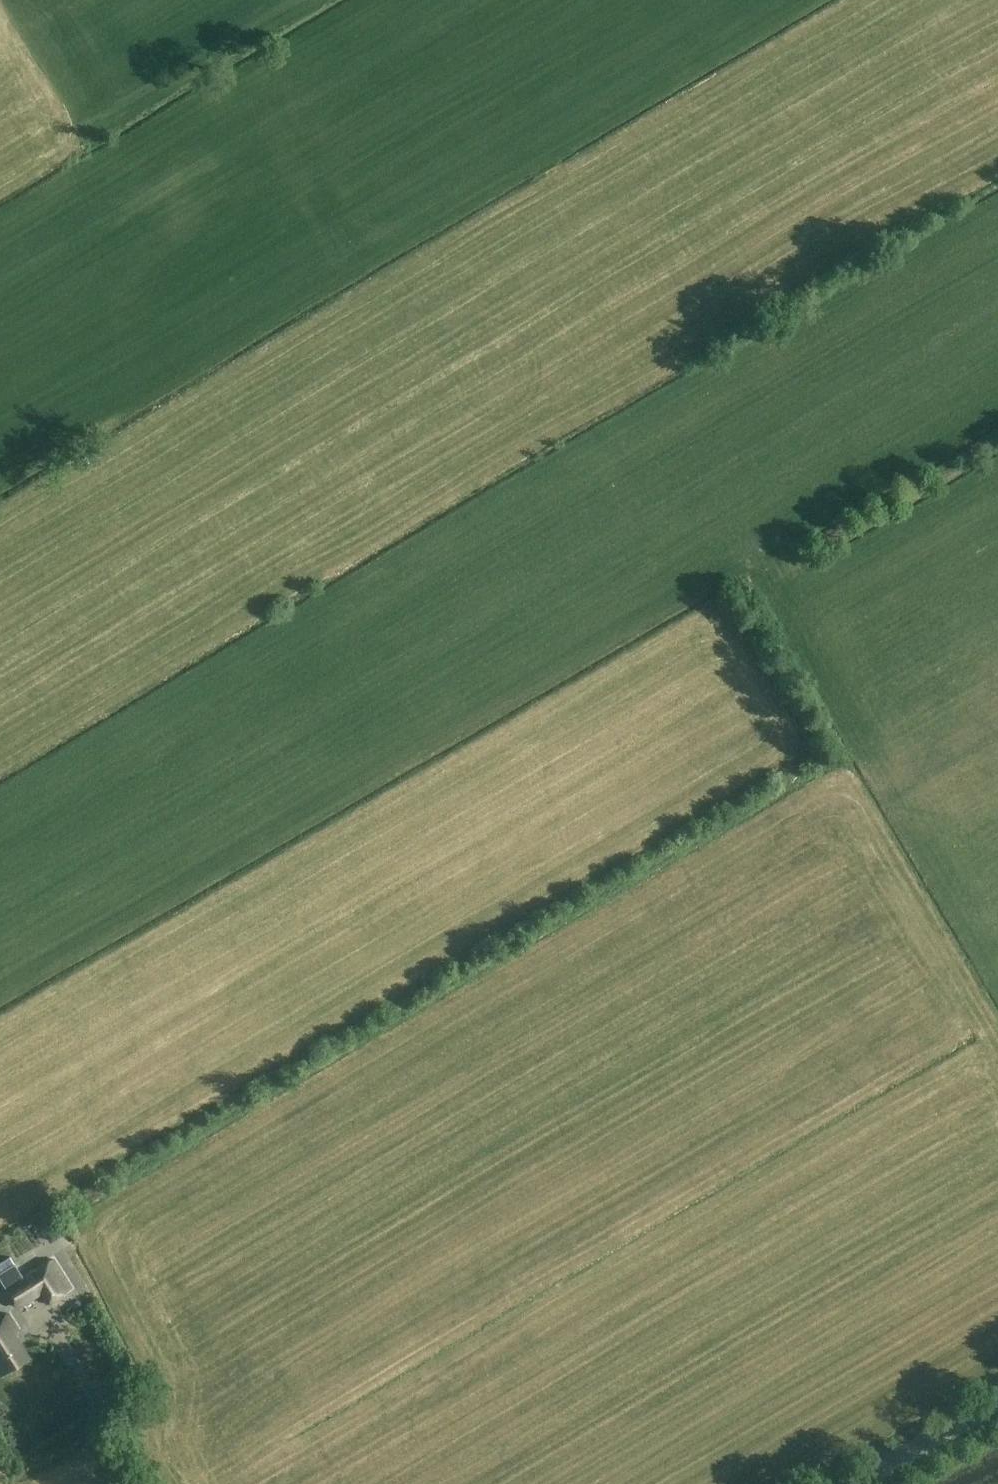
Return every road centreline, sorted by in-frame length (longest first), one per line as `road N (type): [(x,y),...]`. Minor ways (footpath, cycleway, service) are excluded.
road 1 (tertiary): [(855,1483),(997,1400)]

